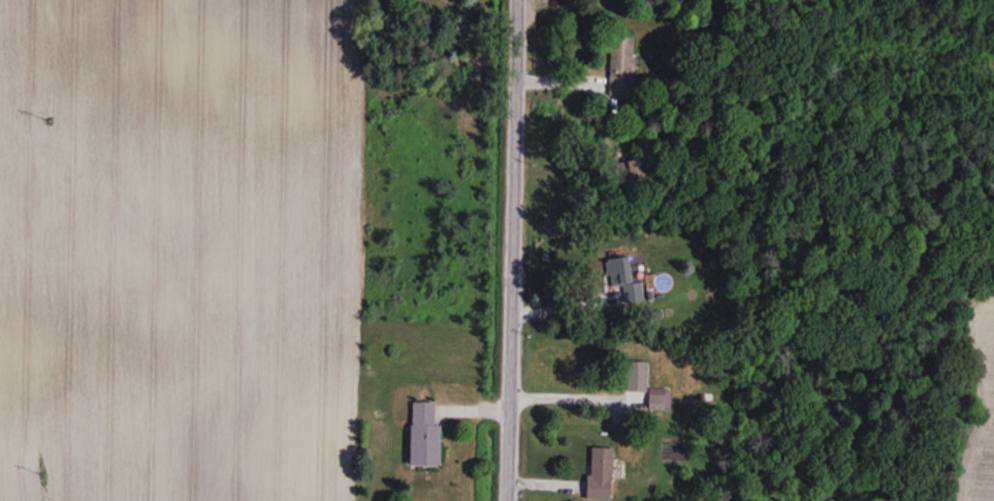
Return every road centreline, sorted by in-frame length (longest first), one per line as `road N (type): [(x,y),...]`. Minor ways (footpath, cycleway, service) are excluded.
road 1 (tertiary): [(501,500),(515,0)]

